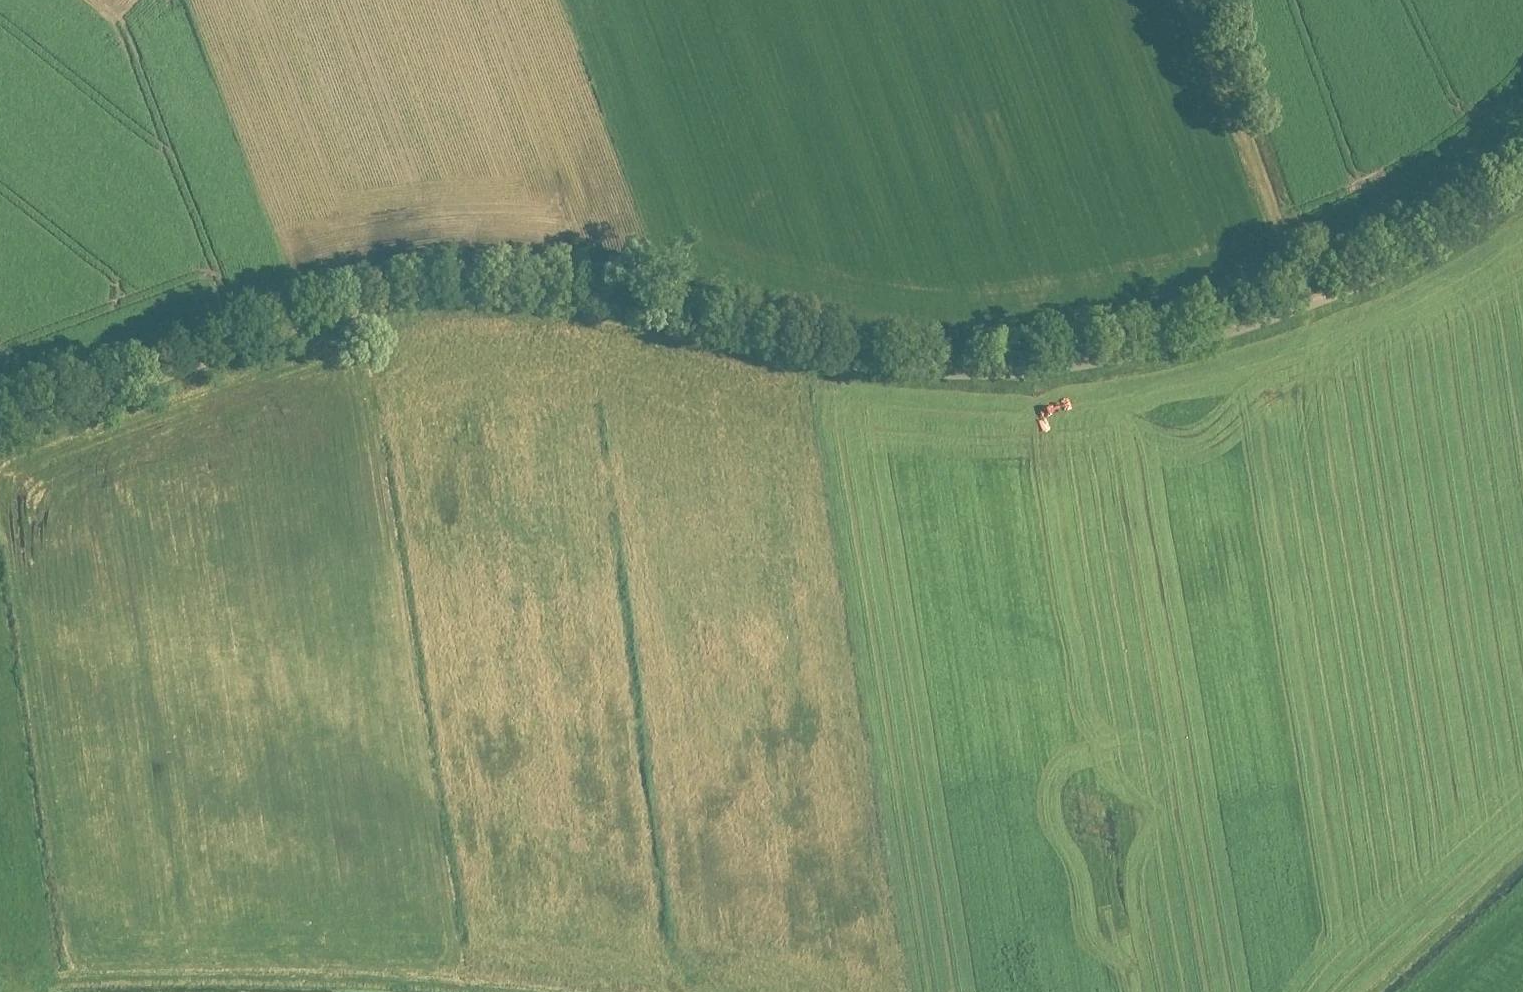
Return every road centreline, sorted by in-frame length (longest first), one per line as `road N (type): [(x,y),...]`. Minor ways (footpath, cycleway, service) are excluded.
road 1 (unclassified): [(0,438),(281,335),(457,299),(565,306),(892,372),(969,377),(1109,364),(1309,306),(1430,252),(1522,188)]
road 2 (track): [(1193,0),(1309,306)]

